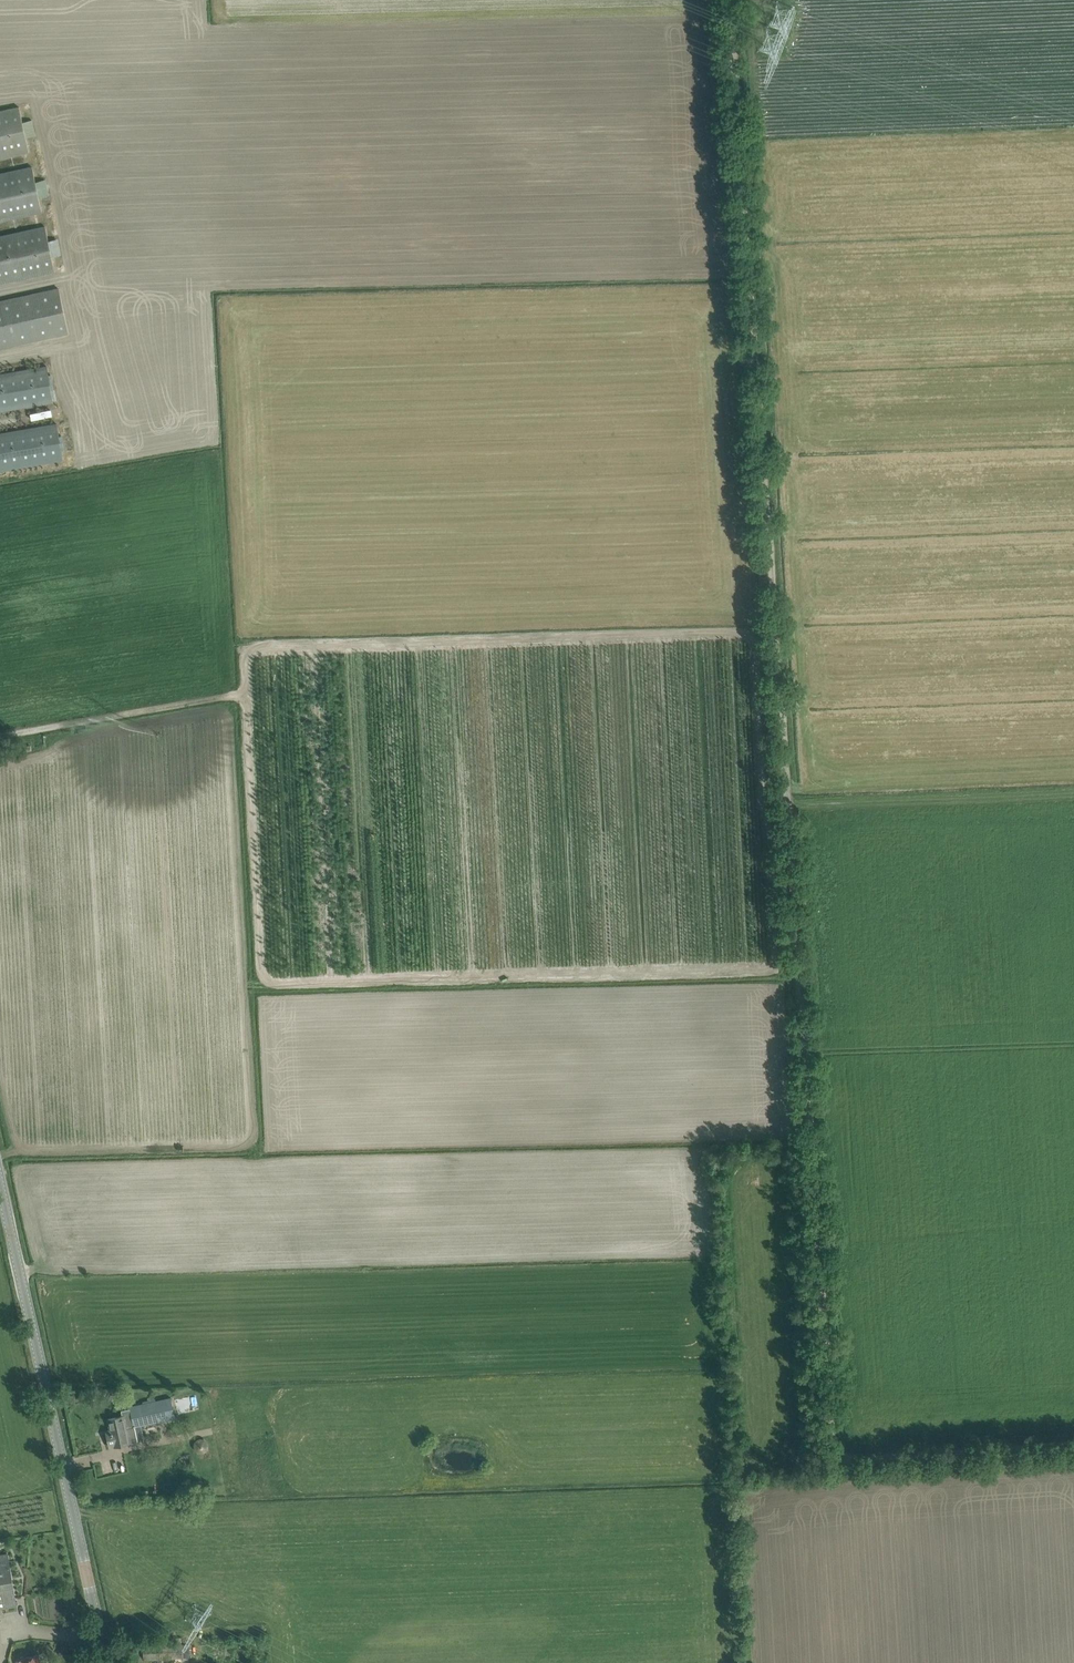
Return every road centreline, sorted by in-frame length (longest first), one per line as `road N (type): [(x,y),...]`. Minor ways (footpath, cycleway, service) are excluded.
road 1 (track): [(732,0),(833,1447),(850,1458),(1073,1444)]
road 2 (tertiary): [(108,1662),(0,1181)]

